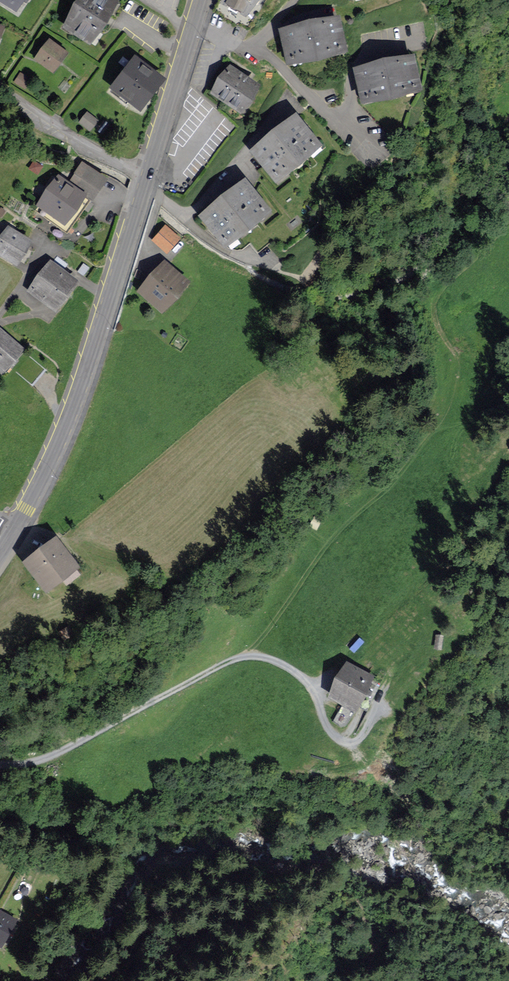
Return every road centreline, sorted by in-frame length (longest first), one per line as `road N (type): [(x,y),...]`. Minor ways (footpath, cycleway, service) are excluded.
road 1 (track): [(384,690),(365,735),(346,743),(327,727),(314,694),(293,670),(253,656),(232,660),(67,749),(0,764)]
road 2 (tertiary): [(15,527),(73,406),(147,177)]
road 3 (tertiary): [(147,177),(202,0)]
road 4 (residential): [(0,87),(147,177)]

